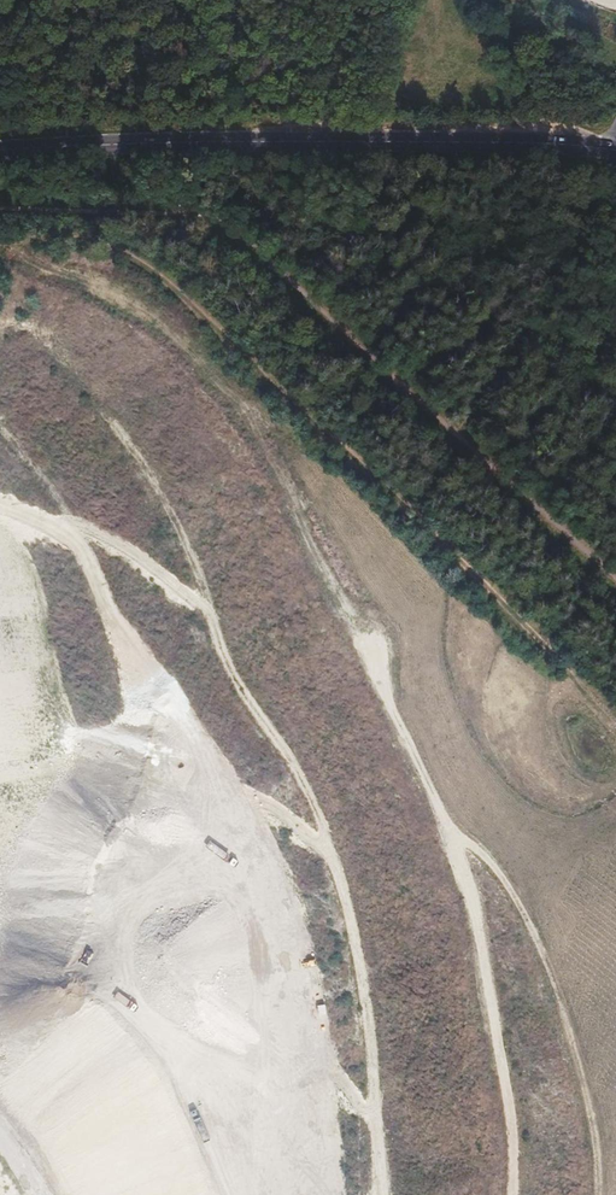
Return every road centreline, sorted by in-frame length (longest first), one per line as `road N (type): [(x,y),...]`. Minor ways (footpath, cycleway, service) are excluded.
road 1 (tertiary): [(0,149),(516,142),(615,150)]
road 2 (track): [(504,1194),(501,1056),(470,890)]

